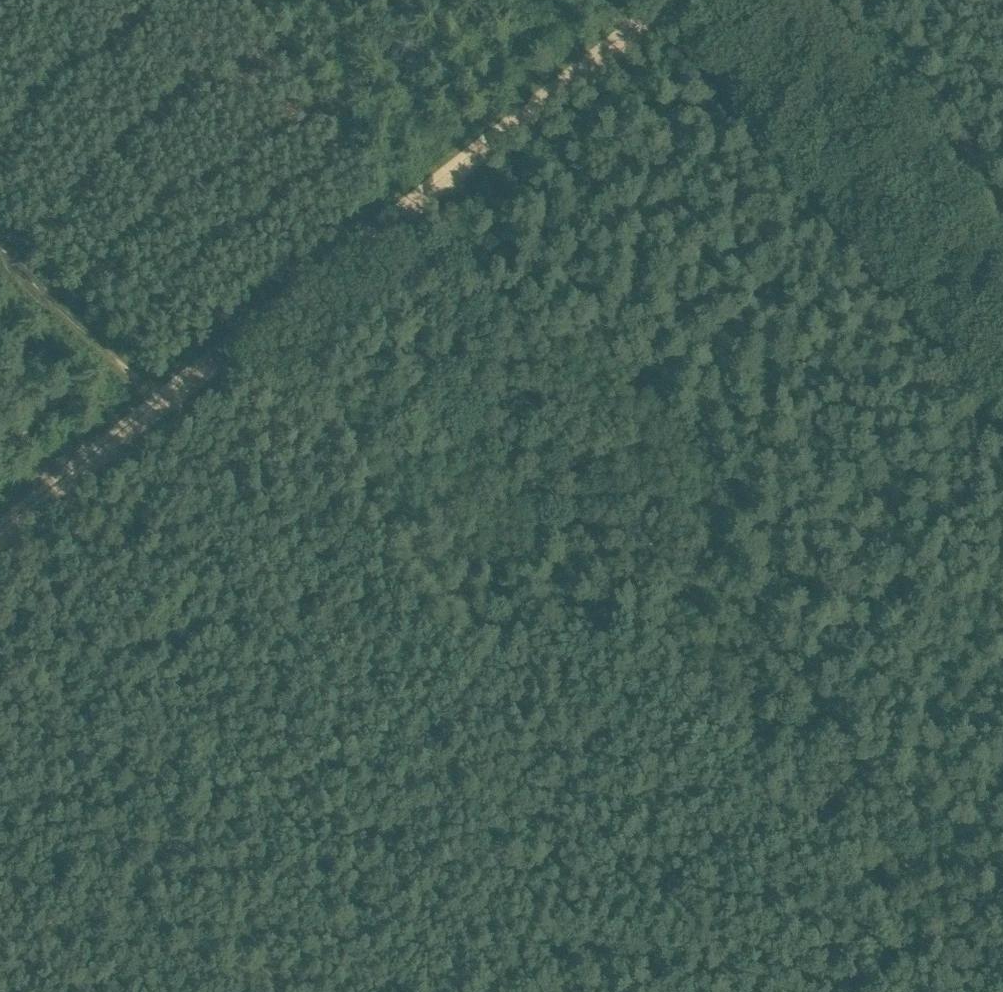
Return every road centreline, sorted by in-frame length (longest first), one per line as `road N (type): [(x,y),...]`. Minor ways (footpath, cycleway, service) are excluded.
road 1 (track): [(1002,980),(390,227)]
road 2 (track): [(737,0),(1002,327)]
road 3 (track): [(422,202),(678,0)]
road 4 (track): [(161,409),(390,227)]
road 5 (track): [(0,539),(161,409)]
road 6 (track): [(0,251),(146,393)]

